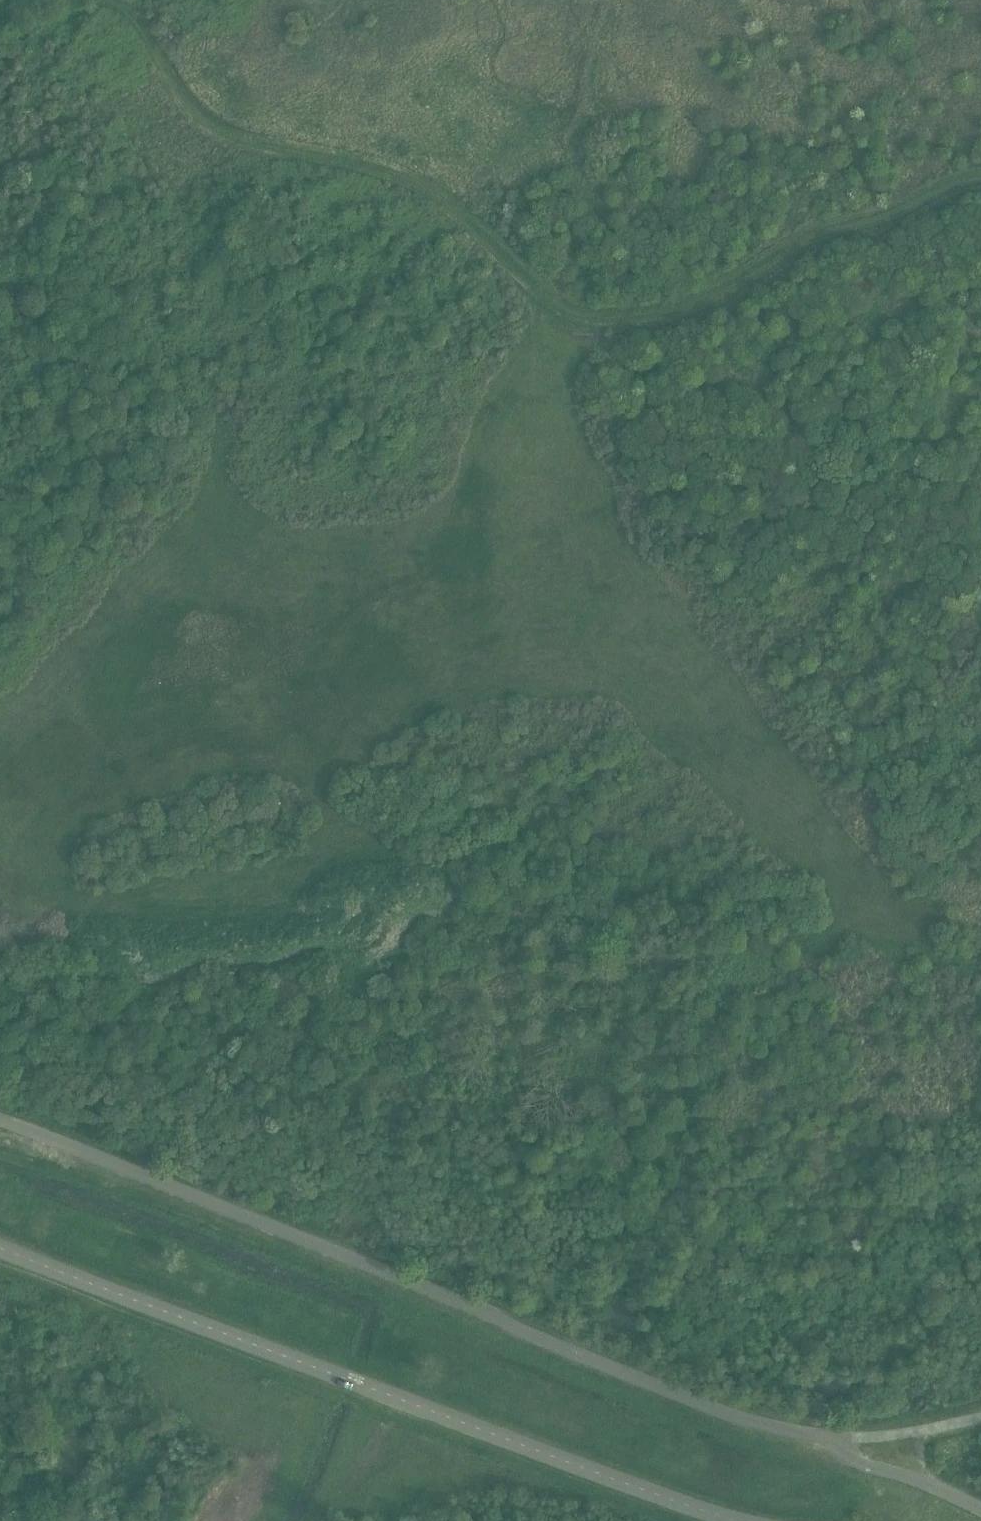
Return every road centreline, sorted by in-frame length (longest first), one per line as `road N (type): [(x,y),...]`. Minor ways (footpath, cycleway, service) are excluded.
road 1 (unclassified): [(739,1520),(0,1246)]

